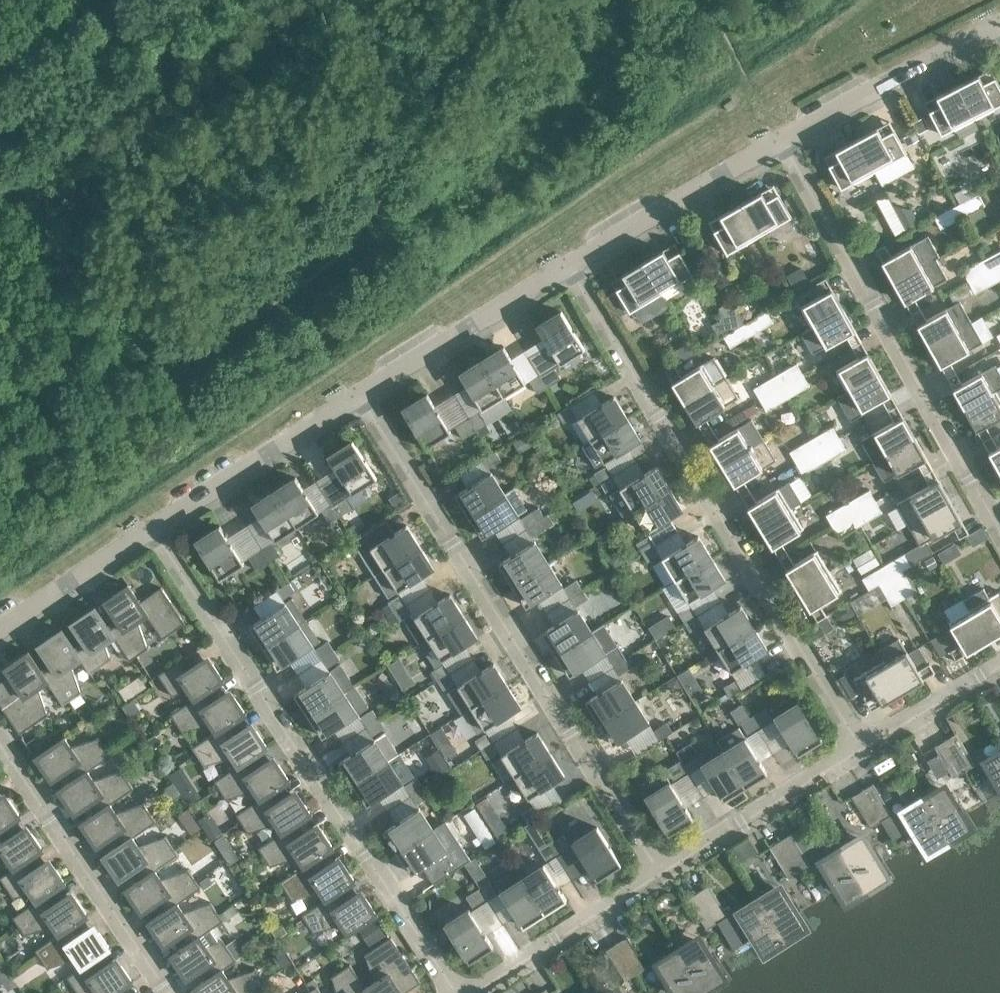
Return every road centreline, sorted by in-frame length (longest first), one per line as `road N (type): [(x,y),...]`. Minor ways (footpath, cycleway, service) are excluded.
road 1 (residential): [(859,755),(563,272)]
road 2 (residential): [(653,874),(363,400)]
road 3 (residential): [(450,992),(150,536)]
road 4 (residential): [(999,545),(777,141)]
road 5 (residential): [(0,749),(164,992)]
road 6 (residential): [(150,536),(363,400)]
road 7 (residential): [(563,272),(777,141)]
road 8 (residential): [(777,141),(999,25)]
road 9 (residential): [(653,874),(859,755)]
road 10 (residential): [(363,400),(563,272)]
road 11 (residential): [(479,992),(653,874)]
road 12 (residential): [(0,634),(150,536)]
road 13 (residential): [(859,755),(999,675)]

